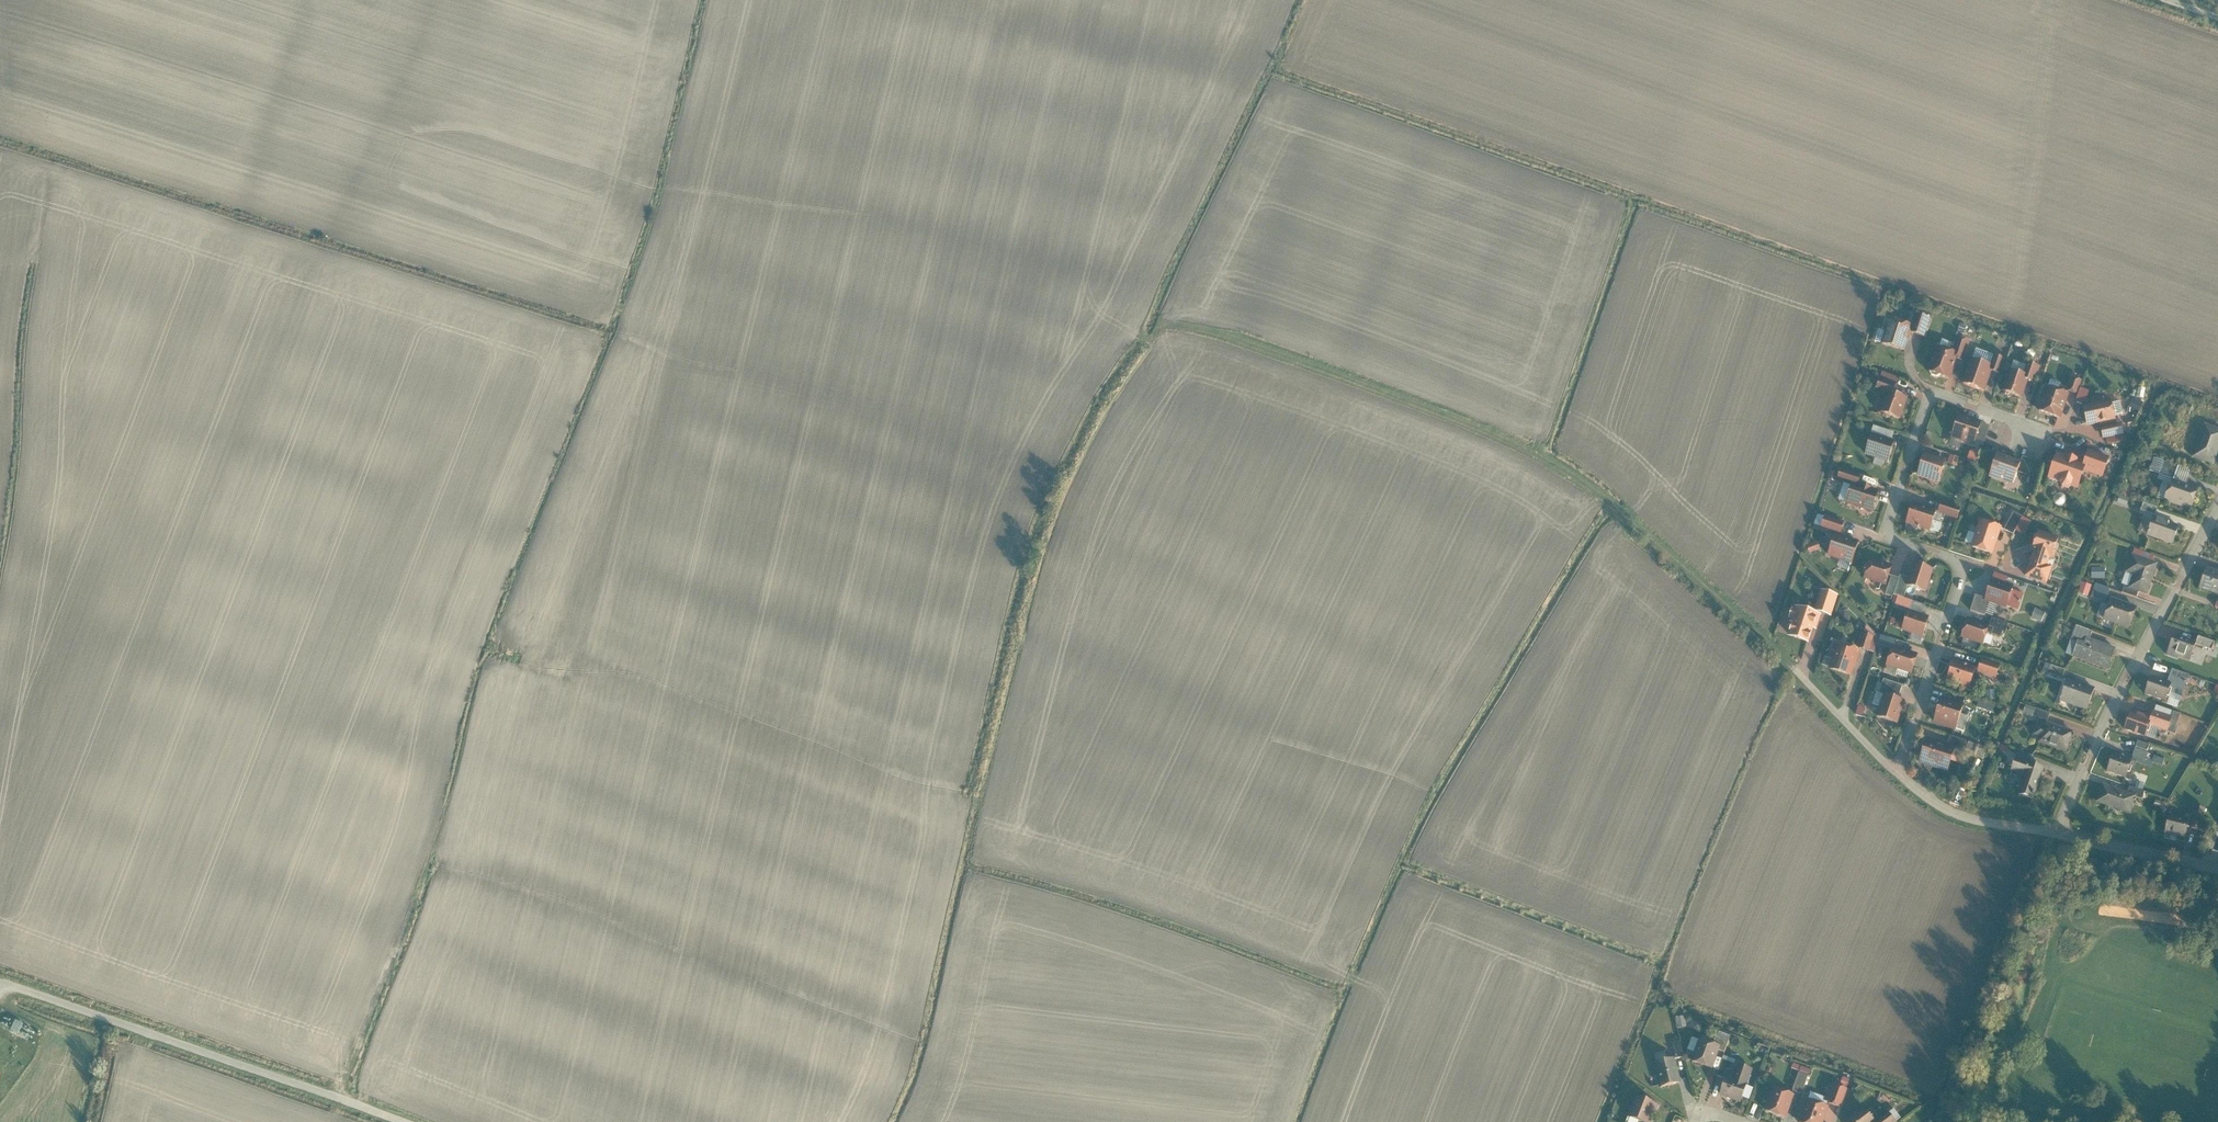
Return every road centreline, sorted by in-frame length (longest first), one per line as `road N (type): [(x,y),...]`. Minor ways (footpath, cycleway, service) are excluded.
road 1 (residential): [(1895,770),(1964,568),(1886,539),(1928,401),(1938,396),(2019,422),(2029,439)]
road 2 (track): [(401,1121),(0,983)]
road 3 (residential): [(2059,835),(2099,735),(2217,511)]
road 4 (track): [(1796,673),(1635,519),(1541,455)]
road 5 (residential): [(1895,770),(1968,818),(2059,835)]
road 6 (residential): [(2059,835),(2217,871)]
road 7 (residential): [(1796,673),(1895,770)]

